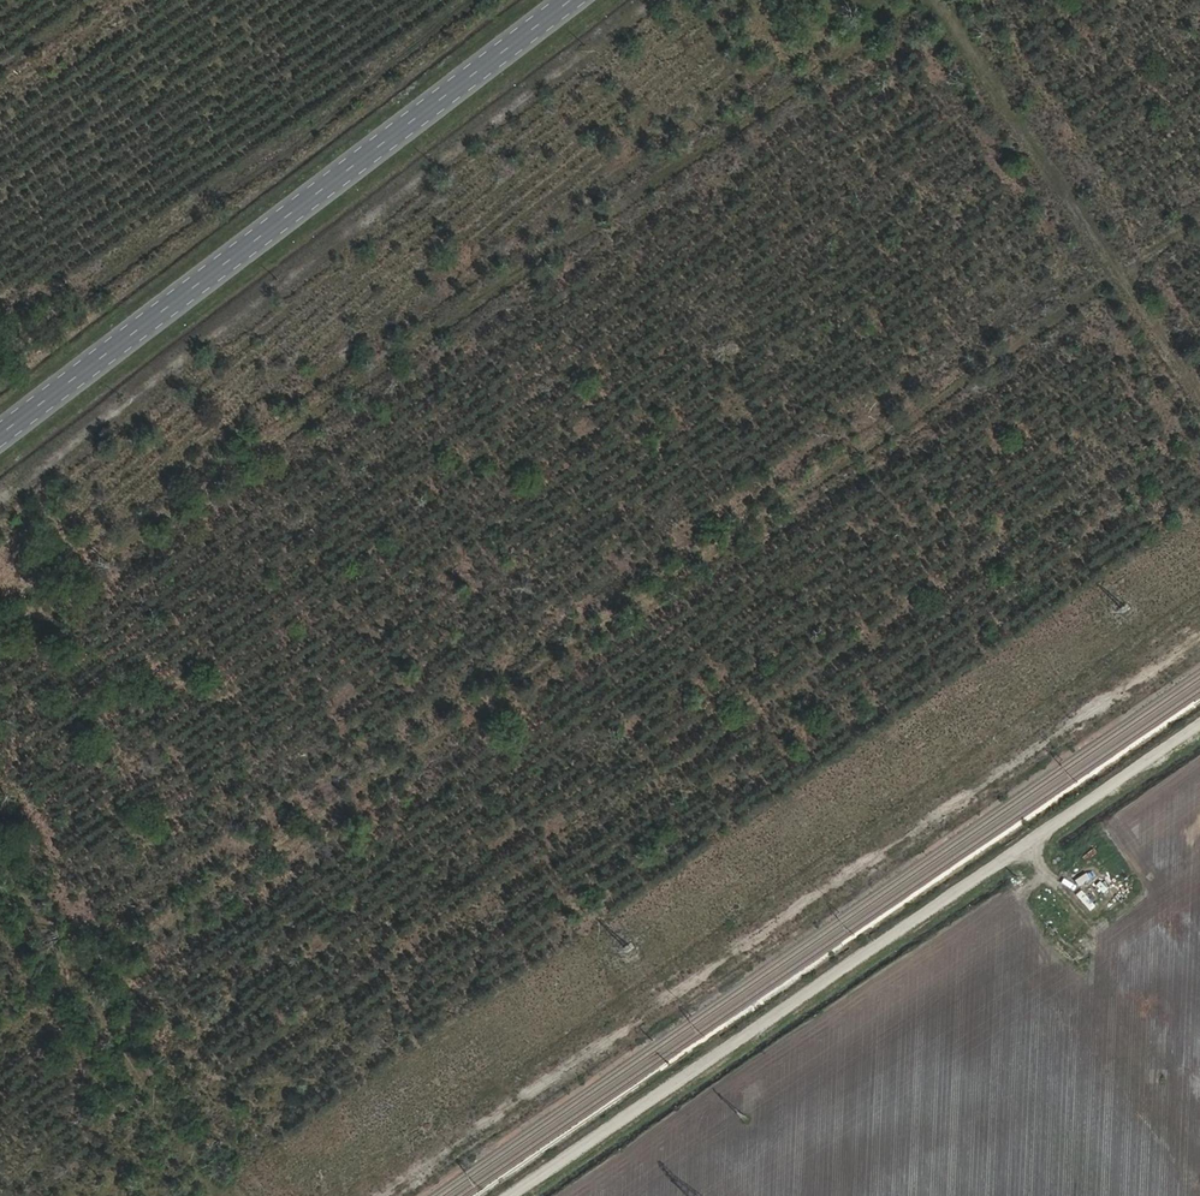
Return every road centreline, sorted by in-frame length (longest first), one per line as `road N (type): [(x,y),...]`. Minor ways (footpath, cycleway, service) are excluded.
road 1 (track): [(512,1195),(1199,726)]
road 2 (primary): [(574,0),(0,440)]
road 3 (track): [(938,0),(1199,396)]
road 4 (track): [(0,864),(221,1195)]

